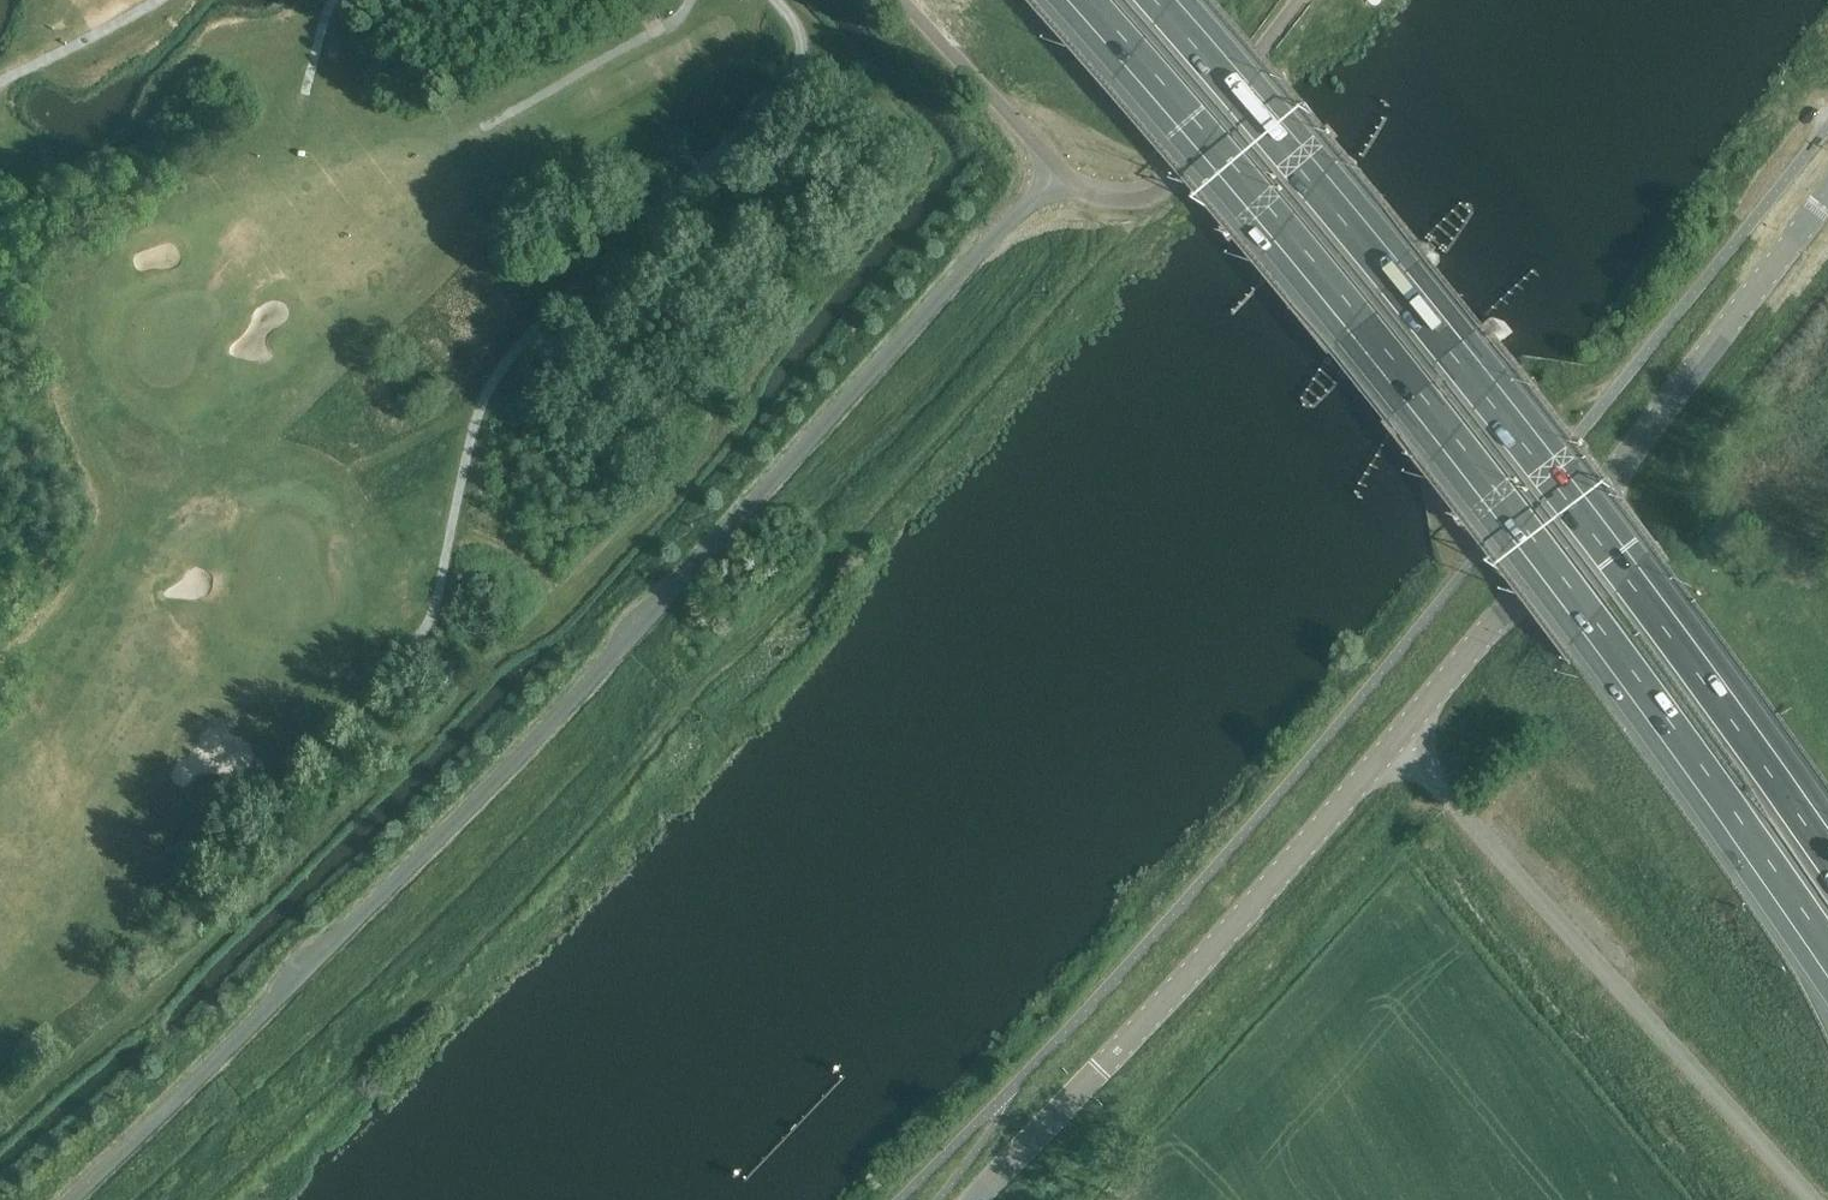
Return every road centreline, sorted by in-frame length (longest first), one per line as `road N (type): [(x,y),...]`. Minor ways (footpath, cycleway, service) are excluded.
road 1 (unclassified): [(1060,169),(495,783),(71,1199)]
road 2 (tertiary): [(972,1199),(1395,742),(1827,197)]
road 3 (motorway): [(1075,0),(1424,409),(1827,961)]
road 4 (motorway): [(1827,842),(1477,374),(1162,0)]
road 5 (track): [(776,0),(802,41),(786,92),(604,260),(496,375),(471,435),(433,614),(397,663)]
road 6 (track): [(690,0),(674,23),(487,123)]
road 7 (unclassified): [(1060,169),(900,0)]
road 8 (tertiary): [(1172,171),(1301,0)]
road 9 (track): [(157,0),(0,82)]
road 10 (tertiary): [(1172,171),(1144,196),(1117,201),(1088,194),(1060,169)]

